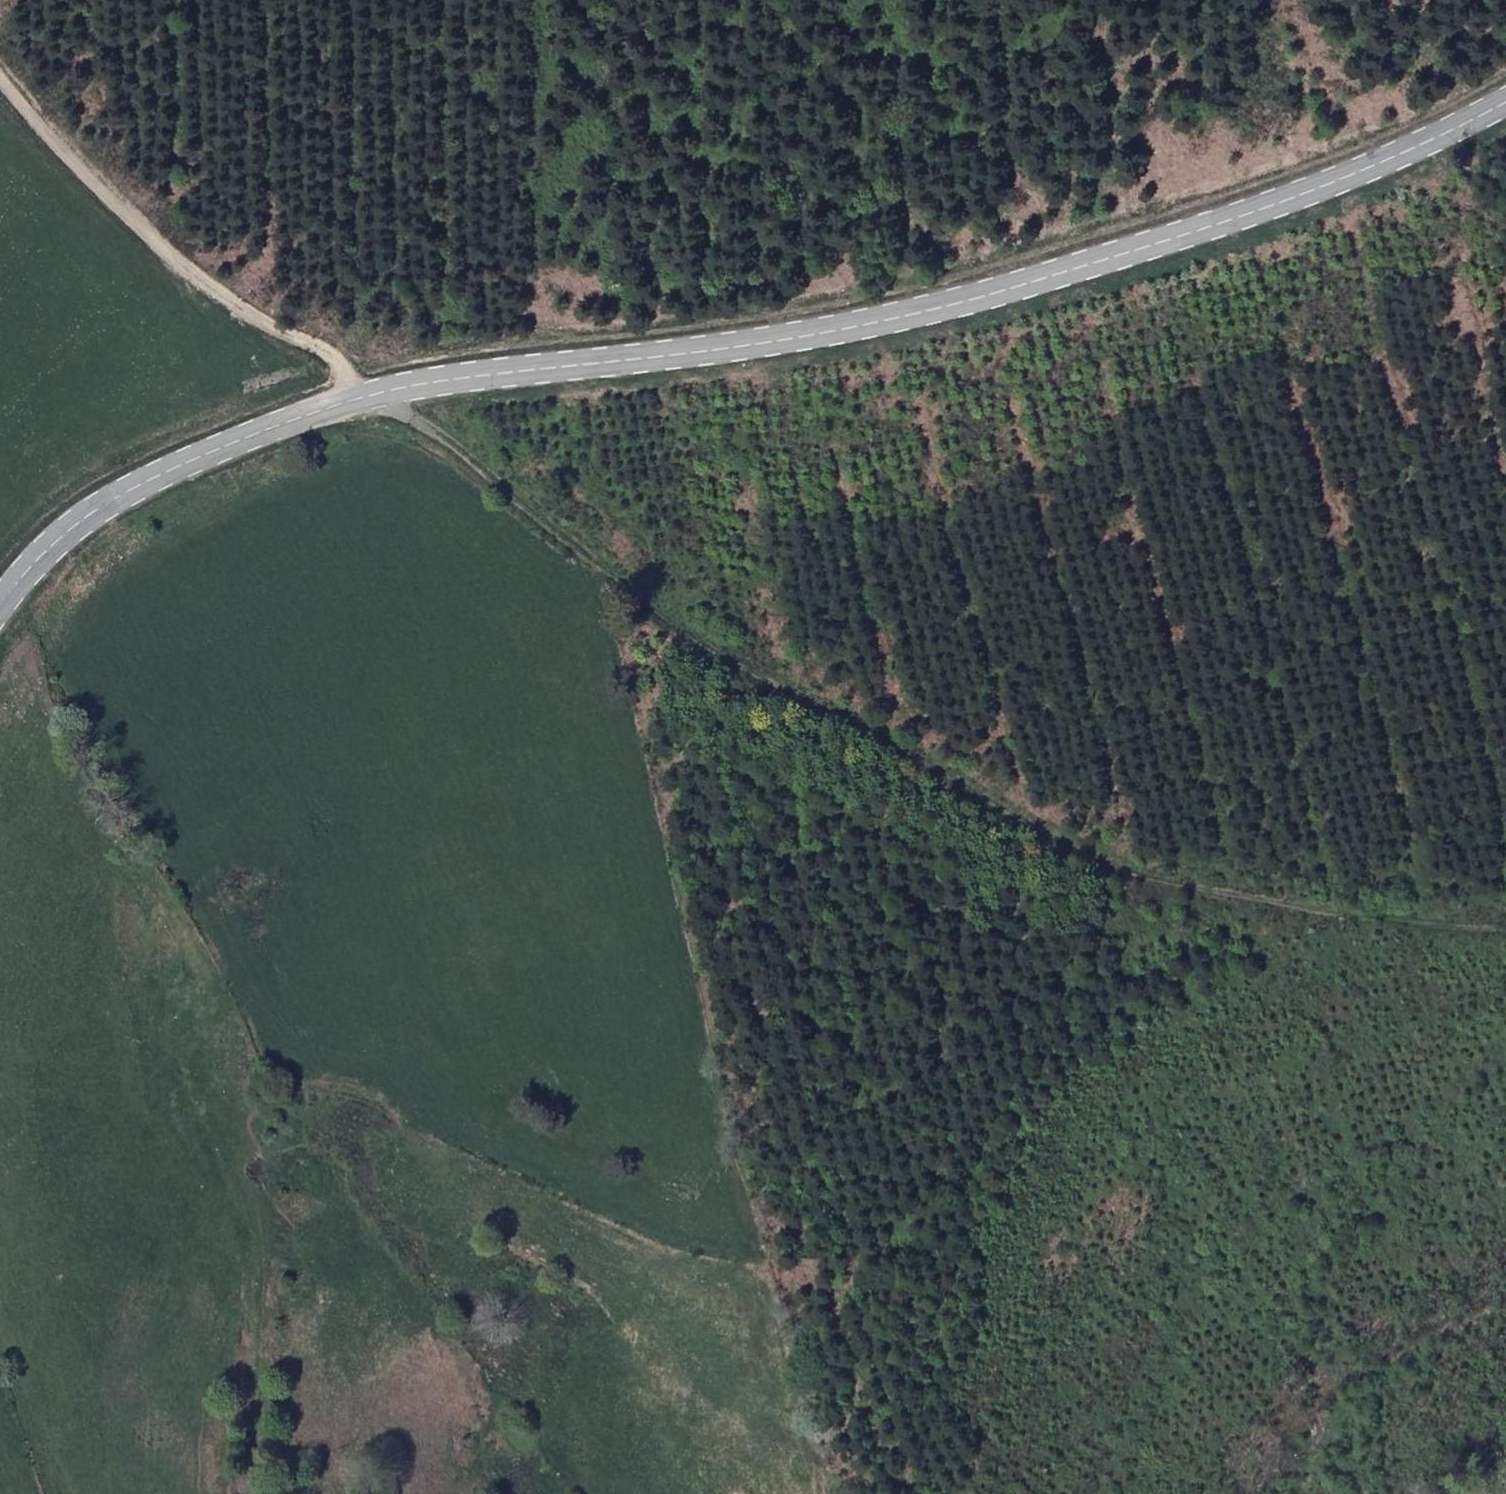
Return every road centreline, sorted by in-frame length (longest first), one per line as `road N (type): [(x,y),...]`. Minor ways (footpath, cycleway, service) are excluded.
road 1 (secondary): [(0,611),(37,558),(111,502),(238,440),(381,387),(852,328),(1249,216),(1505,104)]
road 2 (track): [(0,25),(35,74),(409,382)]

